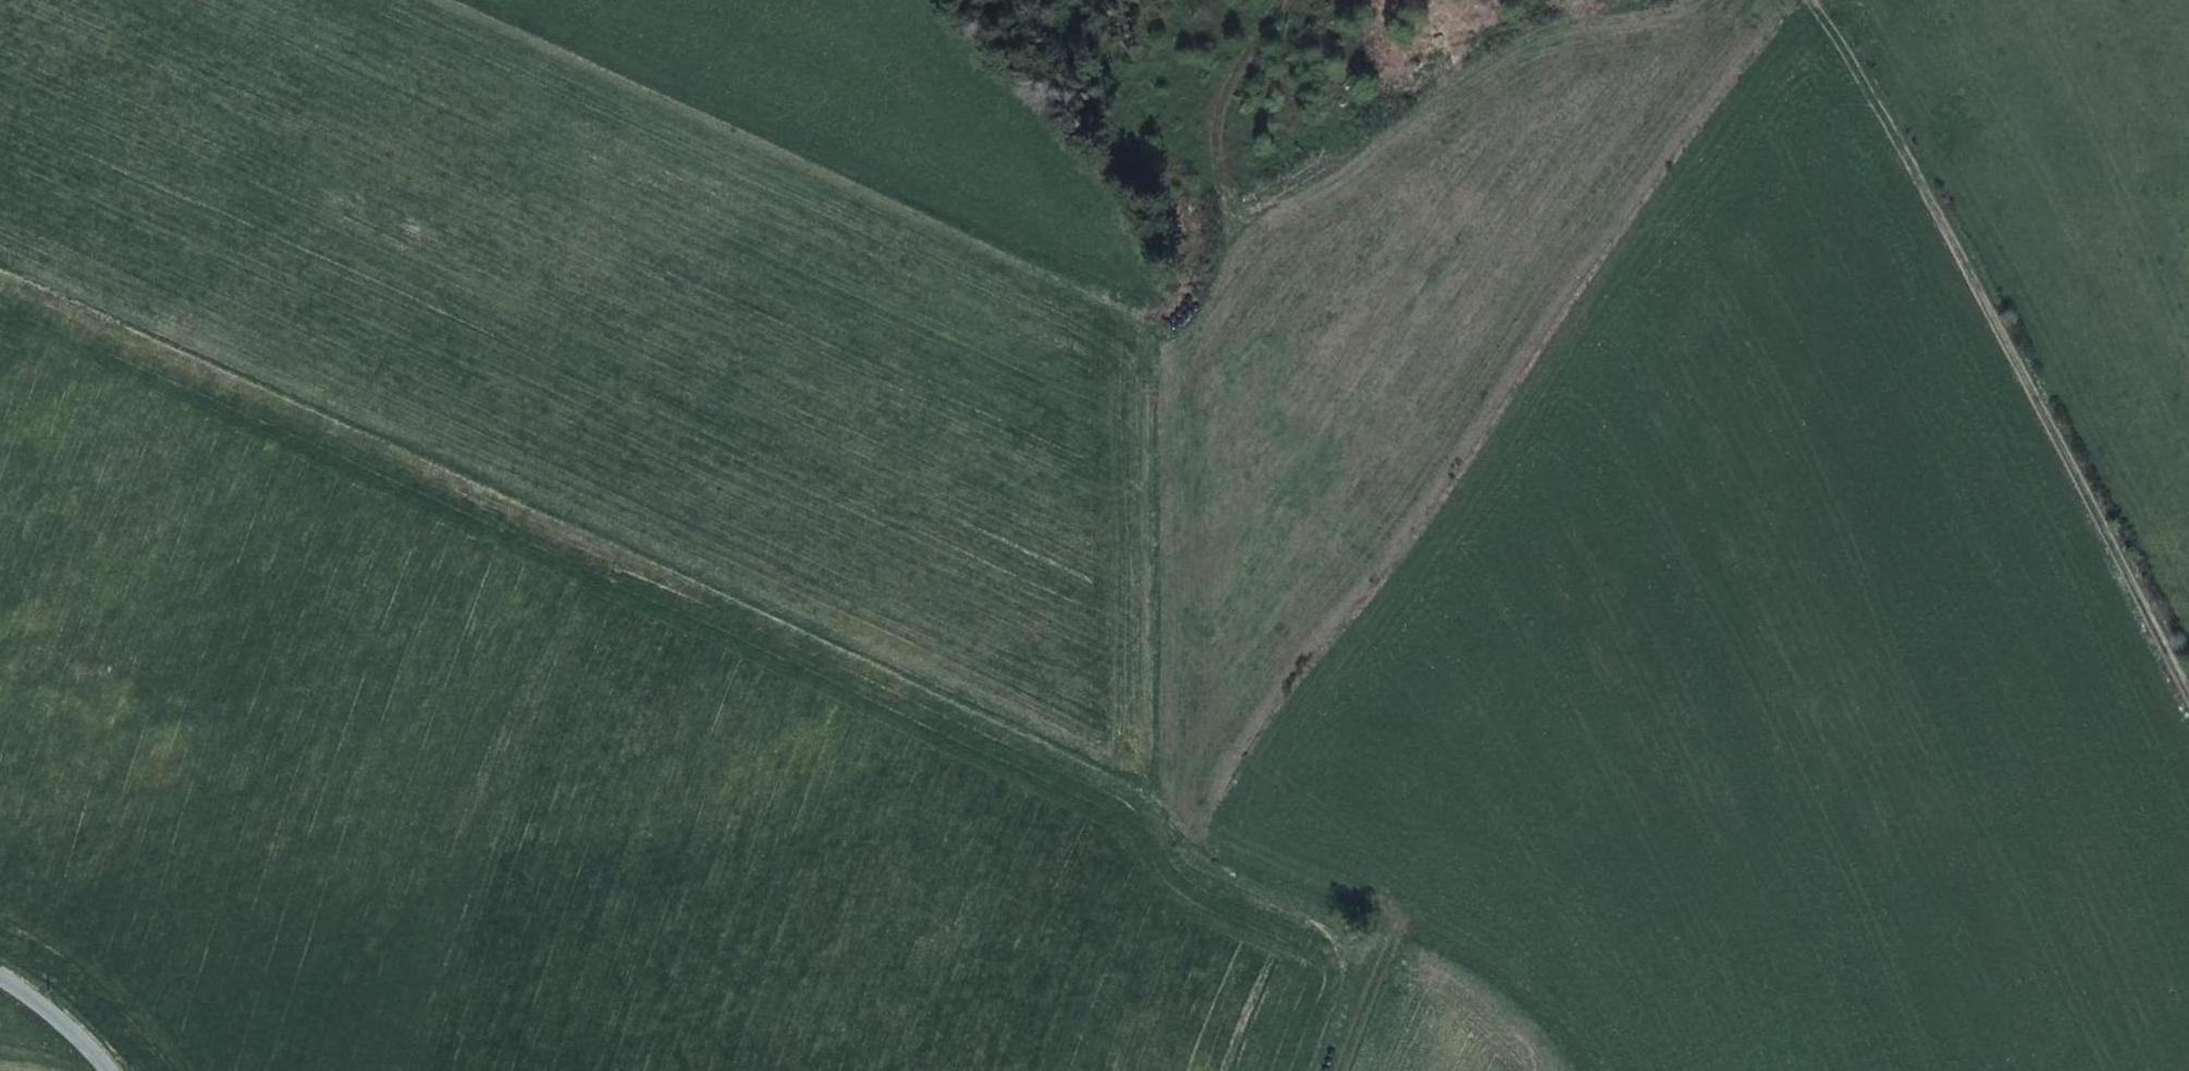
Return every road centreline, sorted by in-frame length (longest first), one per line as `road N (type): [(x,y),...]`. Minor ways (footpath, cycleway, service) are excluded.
road 1 (track): [(1772,0),(1995,332),(2188,703)]
road 2 (unclassified): [(0,974),(74,1024),(111,1070)]

